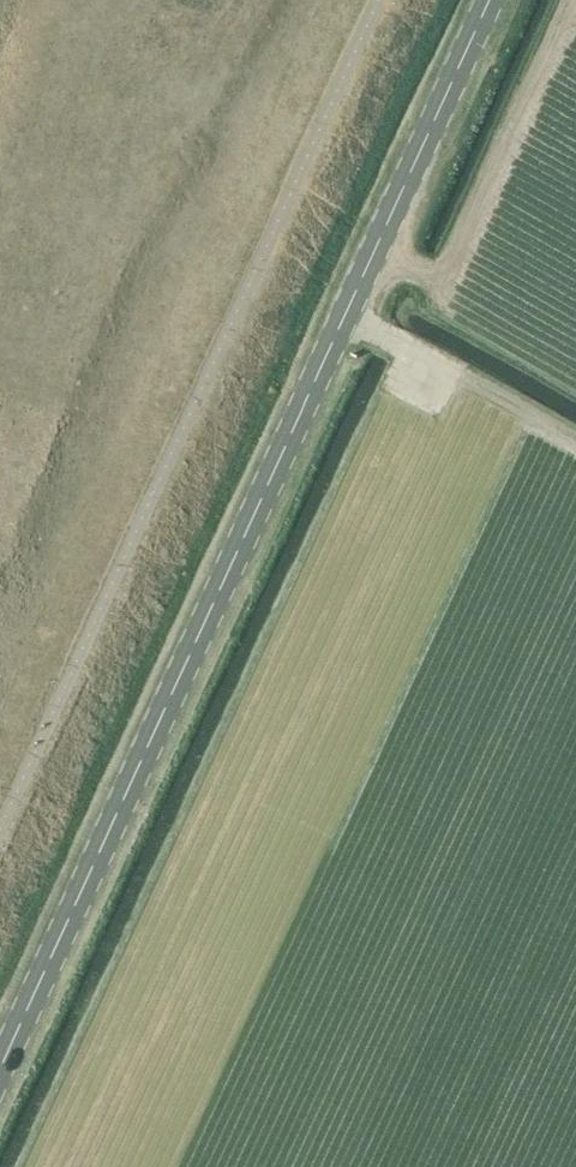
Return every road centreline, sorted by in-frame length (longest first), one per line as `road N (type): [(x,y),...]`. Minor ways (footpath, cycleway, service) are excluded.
road 1 (secondary): [(0,1068),(490,0)]

